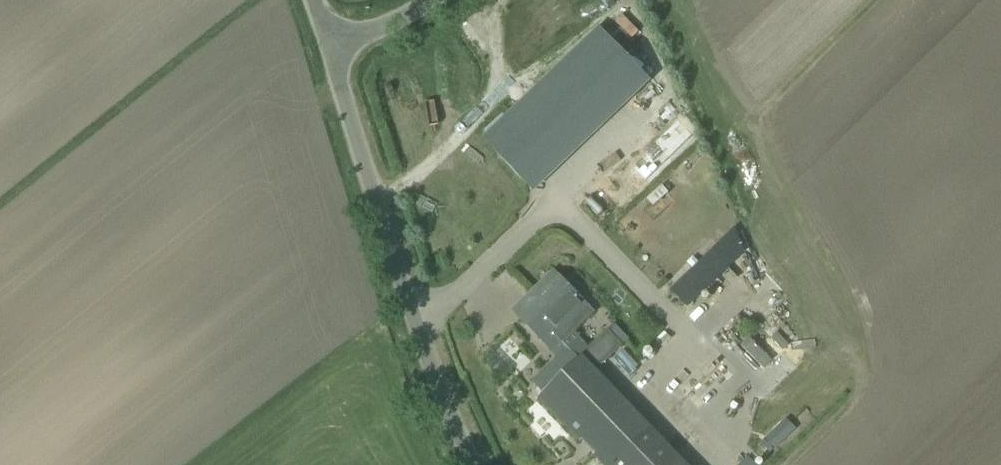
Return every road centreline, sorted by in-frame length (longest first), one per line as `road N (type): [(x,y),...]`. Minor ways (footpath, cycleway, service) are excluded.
road 1 (unclassified): [(462,464),(410,347),(329,50)]

